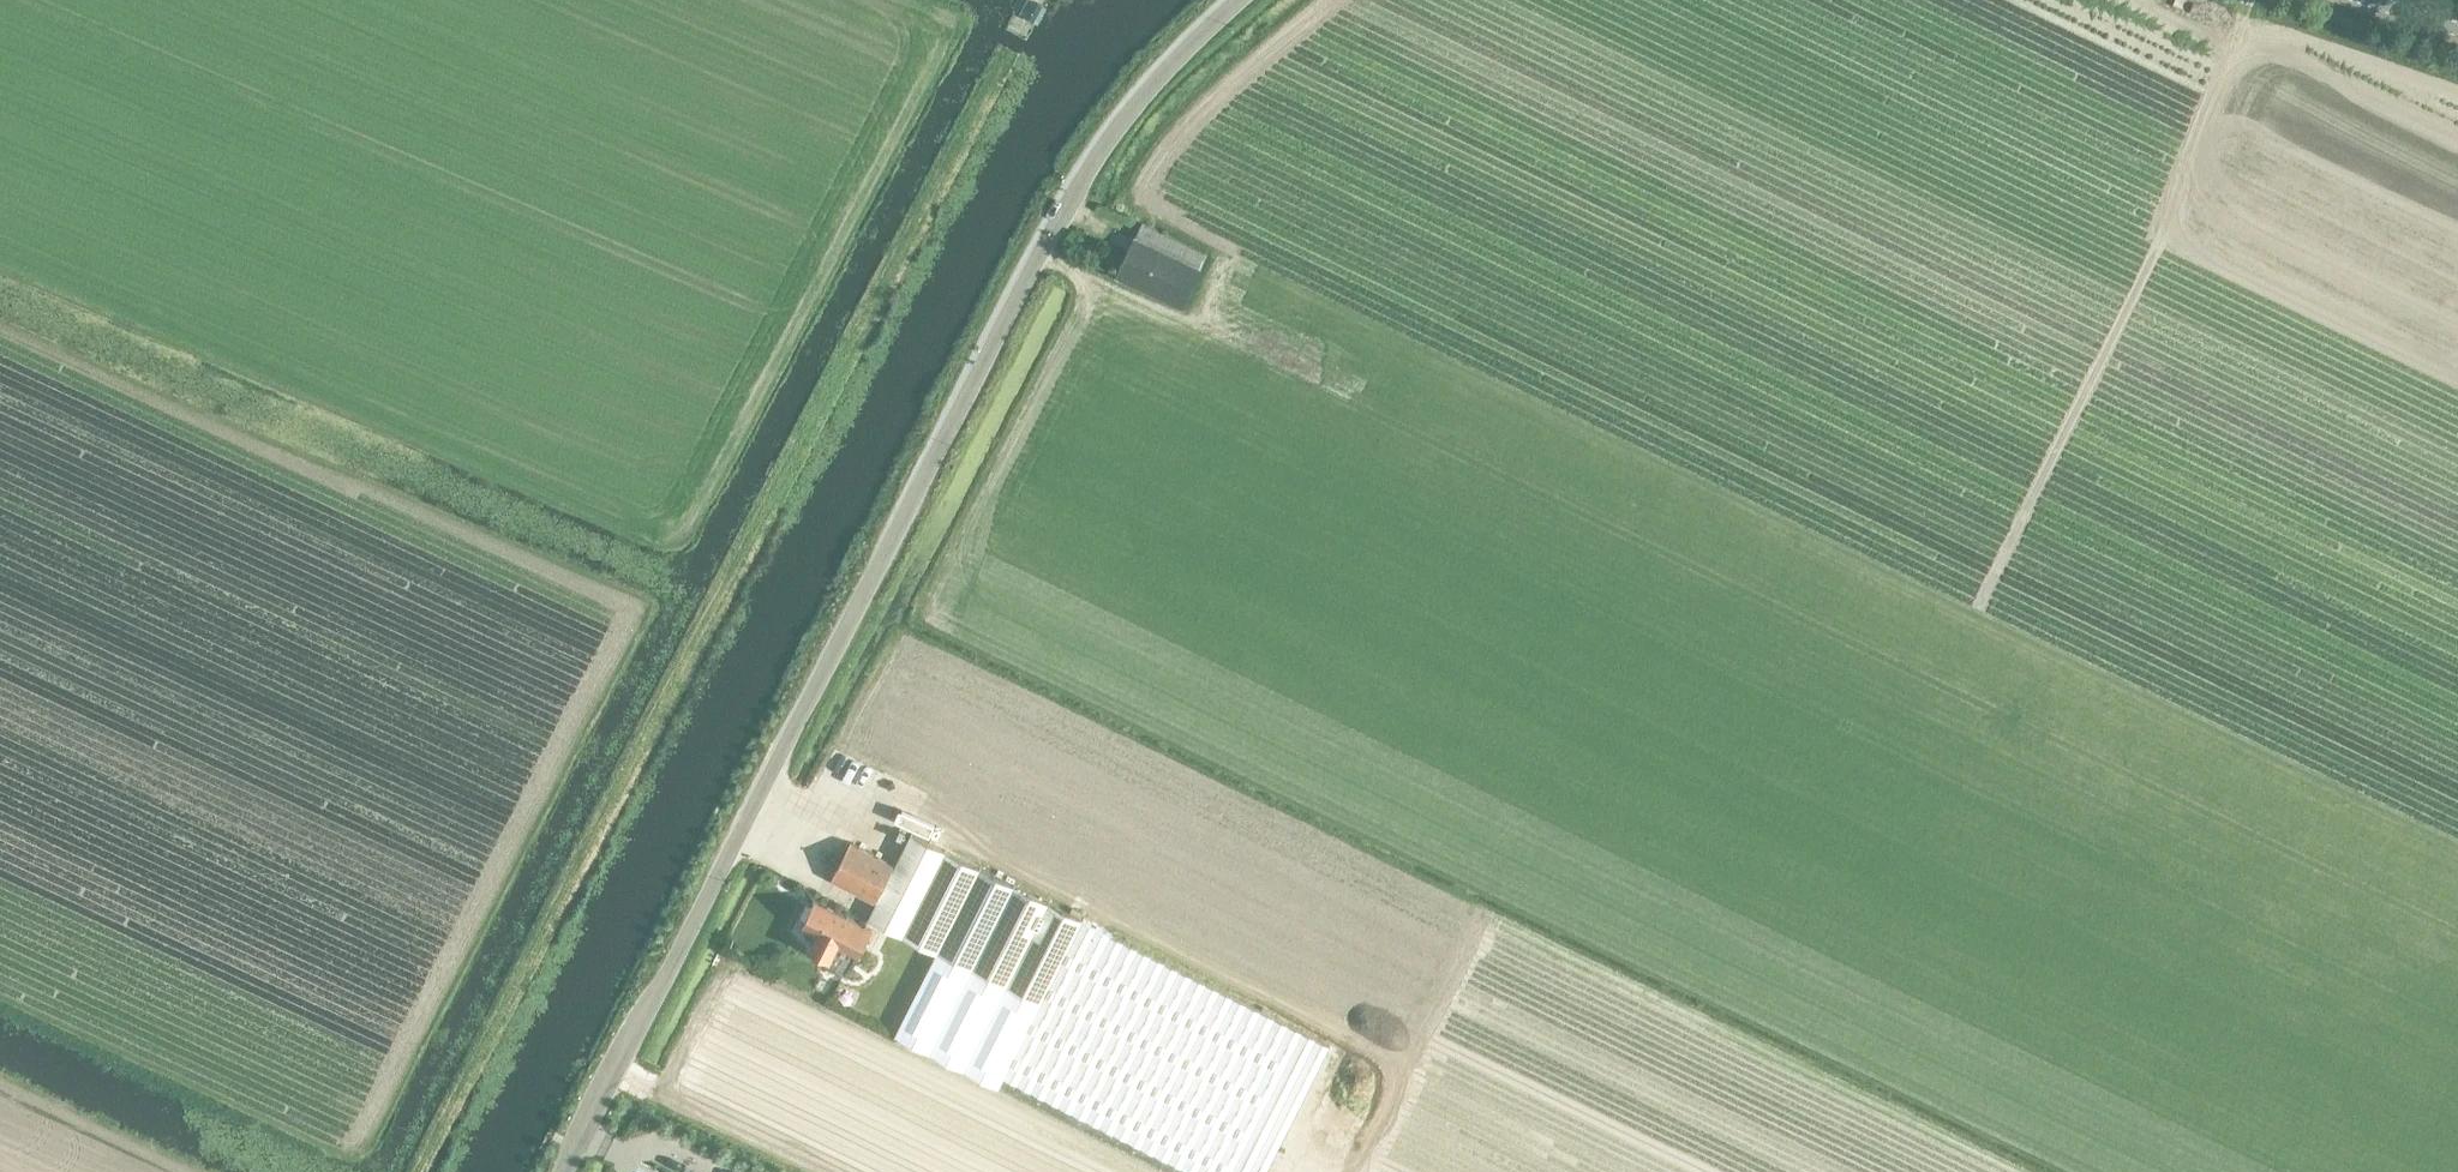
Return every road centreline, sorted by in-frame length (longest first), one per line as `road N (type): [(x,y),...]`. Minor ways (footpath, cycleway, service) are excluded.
road 1 (unclassified): [(573,1171),(1070,195),(1150,83),(1234,0)]

